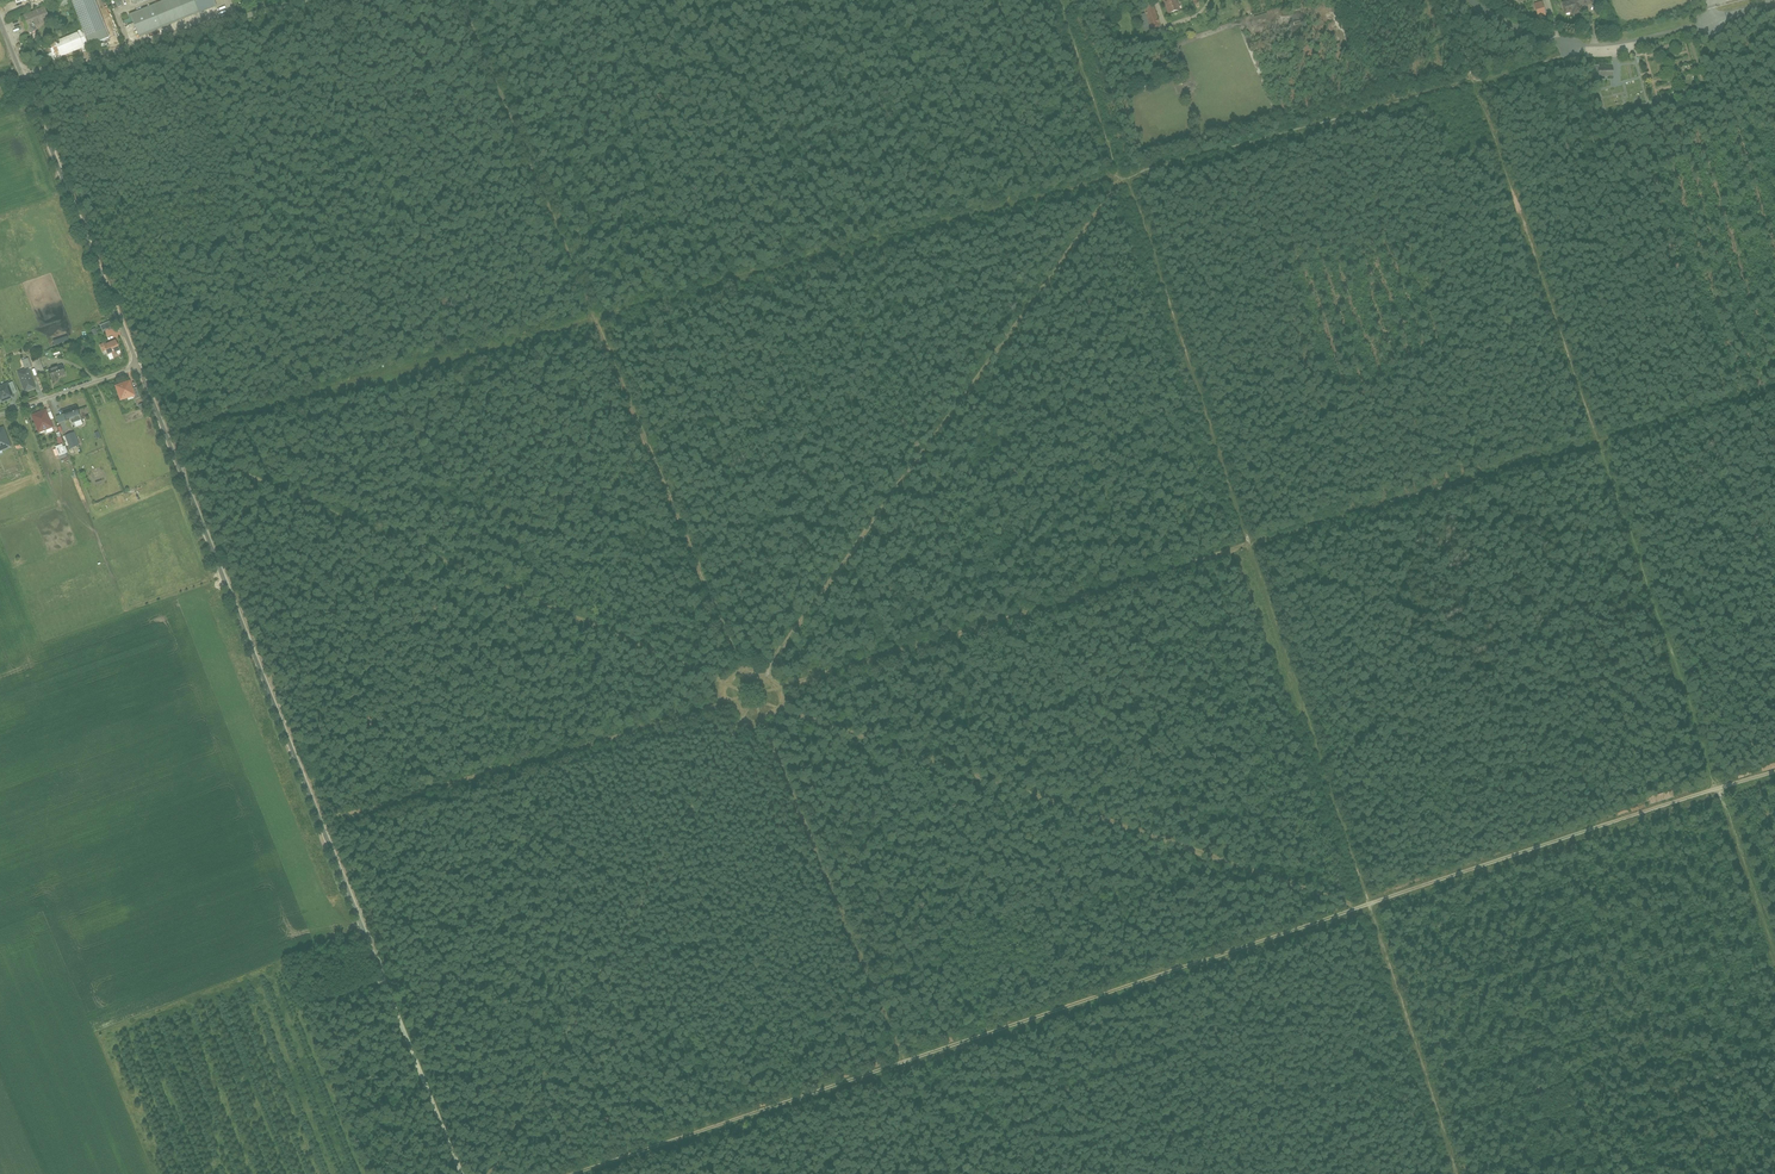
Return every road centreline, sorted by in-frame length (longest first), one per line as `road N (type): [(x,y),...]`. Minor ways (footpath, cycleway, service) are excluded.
road 1 (track): [(1774,768),(576,1173)]
road 2 (track): [(775,690),(1774,386)]
road 3 (track): [(166,432),(1118,170)]
road 4 (track): [(1475,80),(1774,947)]
road 5 (unclassified): [(169,442),(463,1173)]
road 6 (track): [(1369,904),(1239,547),(1118,170)]
road 7 (track): [(458,0),(746,667)]
road 8 (track): [(1369,904),(773,705)]
road 9 (track): [(771,677),(1118,170)]
road 10 (track): [(166,432),(727,682)]
road 11 (track): [(489,1173),(741,718),(773,705)]
road 12 (track): [(952,1173),(759,715)]
road 13 (track): [(724,704),(323,824)]
road 14 (track): [(1120,173),(1475,80)]
road 15 (residential): [(24,75),(139,364)]
road 16 (track): [(1457,1173),(1369,904)]
road 17 (residential): [(234,19),(24,75)]
road 18 (track): [(1118,170),(1060,0)]
road 19 (residential): [(1633,39),(1556,42),(1477,0)]
road 20 (residential): [(139,364),(0,416)]
road 21 (track): [(773,705),(771,677),(746,667),(727,682),(724,704),(741,718)]

